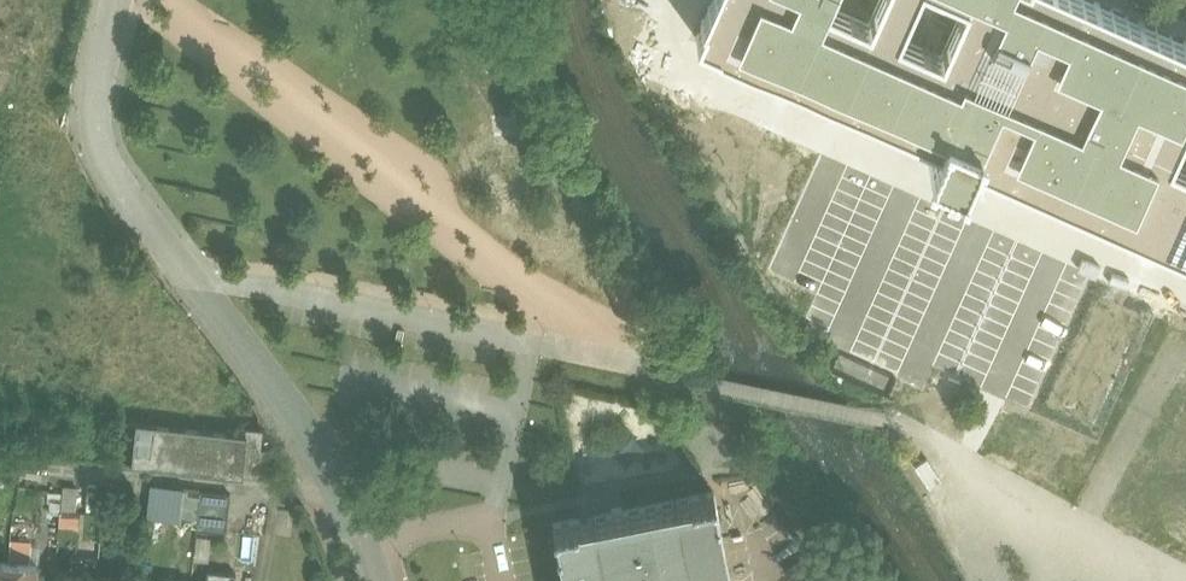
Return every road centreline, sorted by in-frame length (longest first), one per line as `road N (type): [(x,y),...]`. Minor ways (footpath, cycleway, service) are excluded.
road 1 (unclassified): [(116,0),(100,89),(98,131),(109,167),(273,391),(385,580)]

